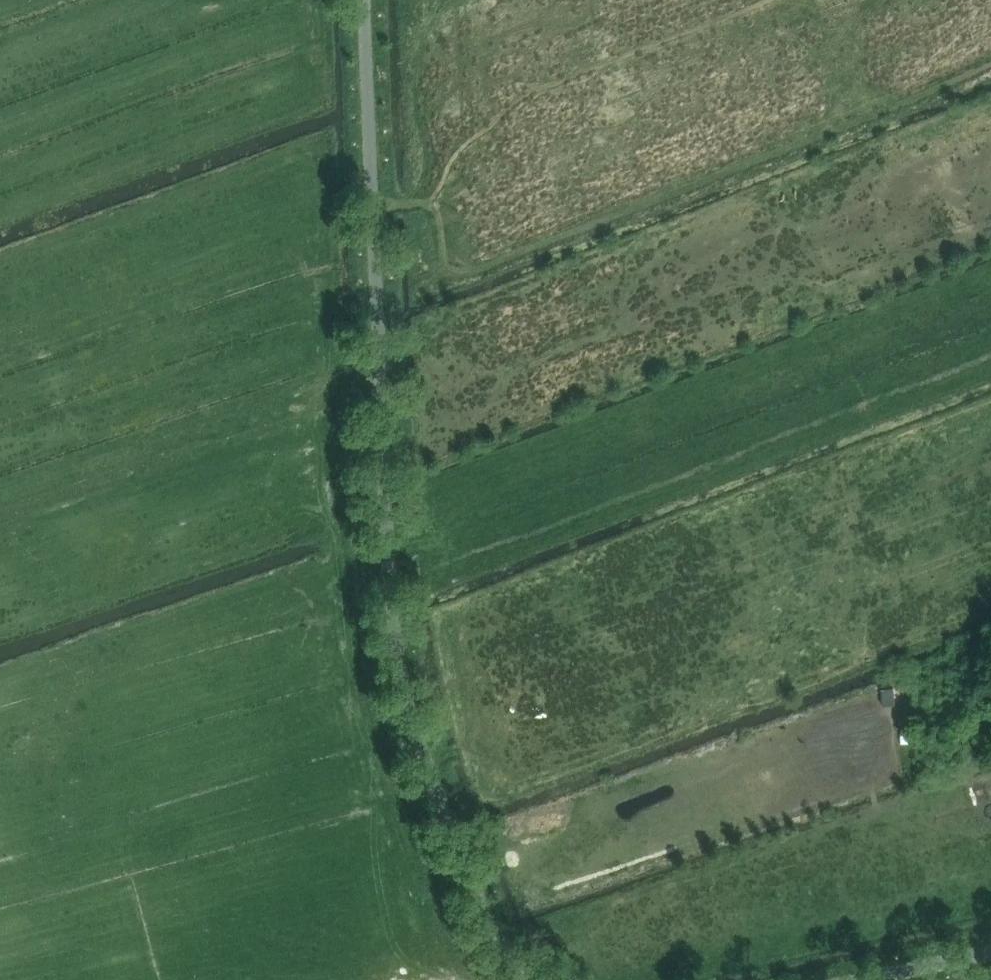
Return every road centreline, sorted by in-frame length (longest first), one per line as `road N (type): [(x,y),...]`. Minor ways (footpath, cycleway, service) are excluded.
road 1 (unclassified): [(532,979),(485,915),(427,769),(395,635),(363,0)]
road 2 (unclassified): [(860,979),(990,951)]

